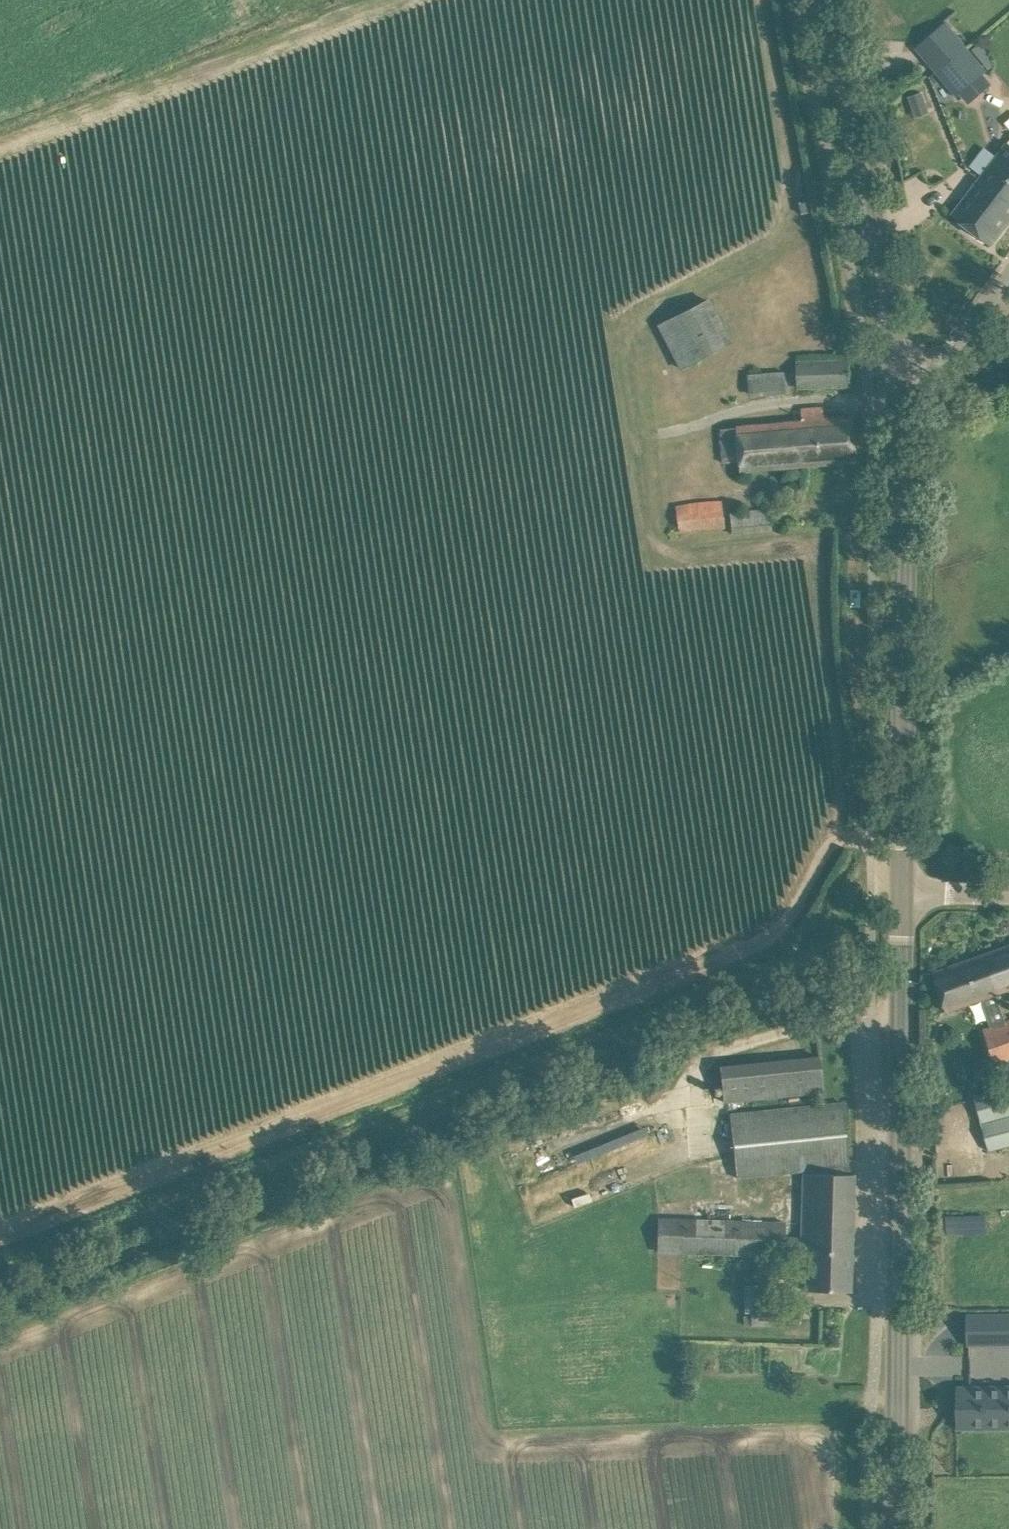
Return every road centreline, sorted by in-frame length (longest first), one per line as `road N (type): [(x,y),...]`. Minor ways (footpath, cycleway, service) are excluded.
road 1 (tertiary): [(896,1528),(902,889)]
road 2 (tertiary): [(902,889),(901,364)]
road 3 (tertiary): [(901,364),(830,0)]
road 4 (unclassified): [(1008,267),(943,354),(901,364)]

